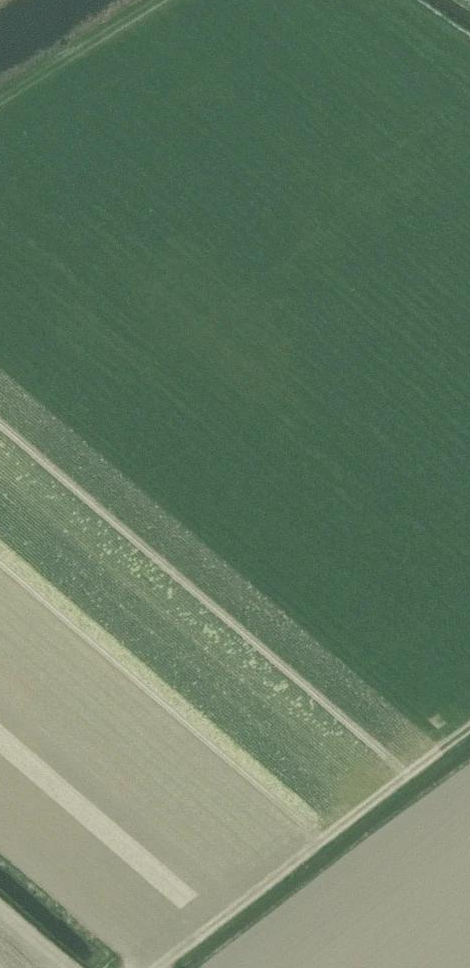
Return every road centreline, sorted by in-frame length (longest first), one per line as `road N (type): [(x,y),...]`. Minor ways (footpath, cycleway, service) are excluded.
road 1 (track): [(144,967),(469,730)]

